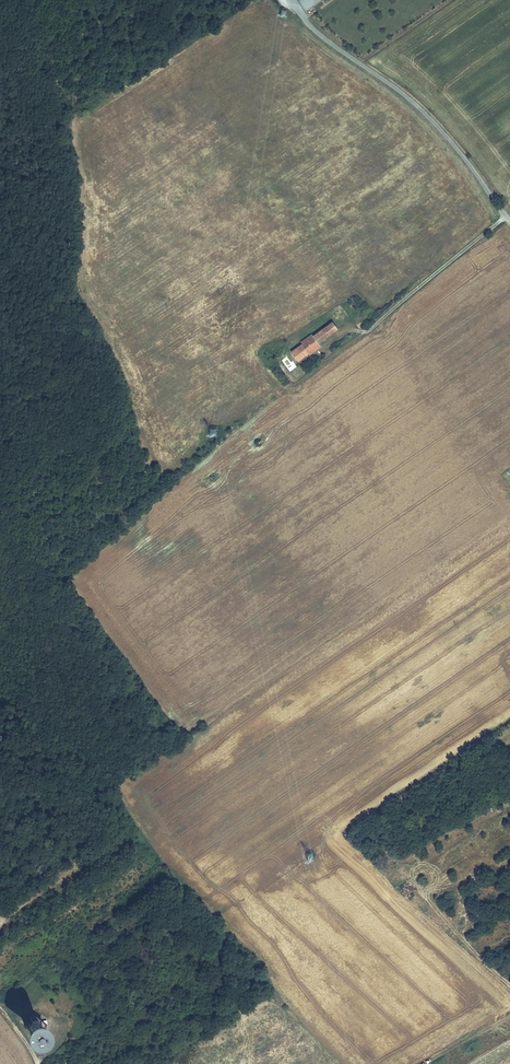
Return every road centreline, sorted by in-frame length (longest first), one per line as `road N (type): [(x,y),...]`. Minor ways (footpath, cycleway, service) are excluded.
road 1 (residential): [(509,222),(422,110),(311,24),(295,0)]

